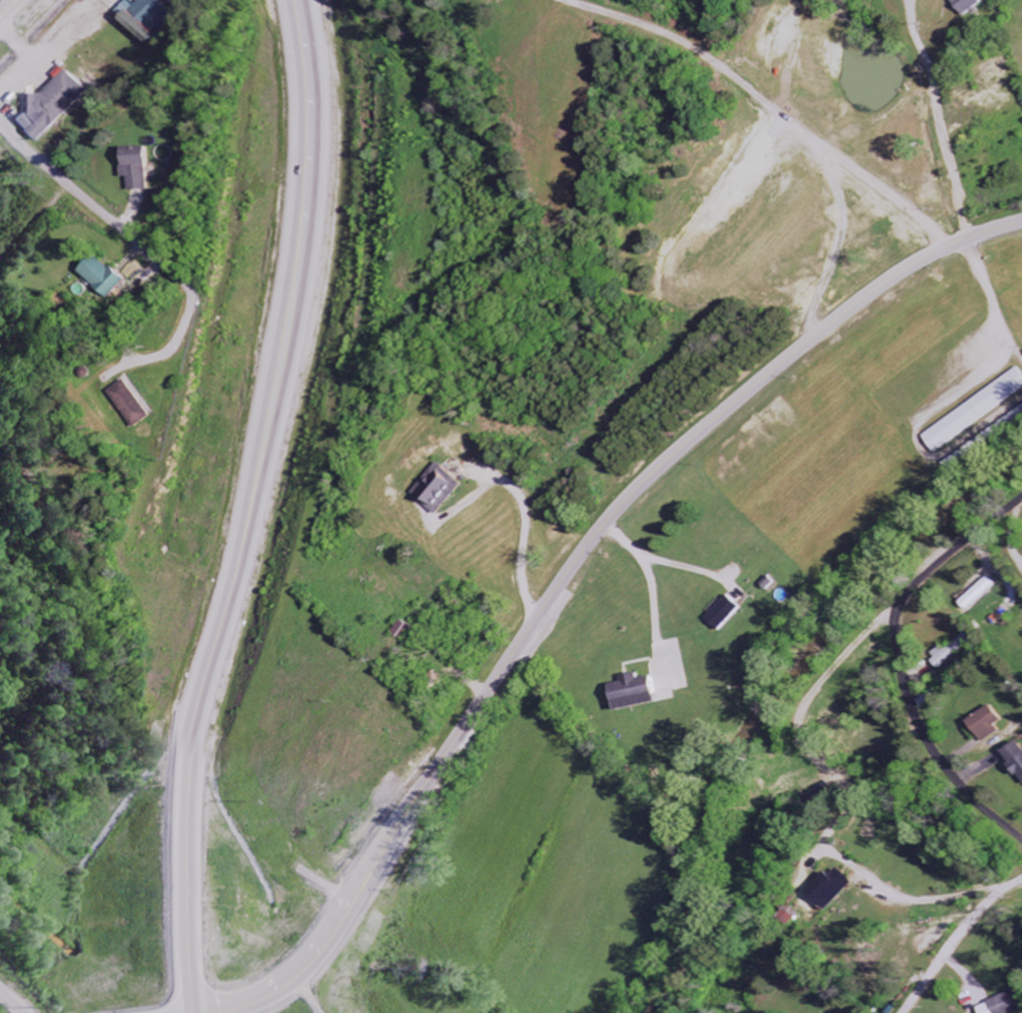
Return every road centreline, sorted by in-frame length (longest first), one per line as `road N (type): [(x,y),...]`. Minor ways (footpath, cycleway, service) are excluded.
road 1 (tertiary): [(191,1006),(259,997),(331,933),(560,586),(645,481),(872,291),(959,242),(1021,222)]
road 2 (primary): [(193,1012),(185,919),(196,753),(284,218),(287,0)]
road 3 (residential): [(925,258),(856,161),(561,0)]
road 4 (residential): [(1021,850),(919,725),(899,682),(891,618),(931,564),(1021,498)]
road 5 (residential): [(0,123),(179,279)]

